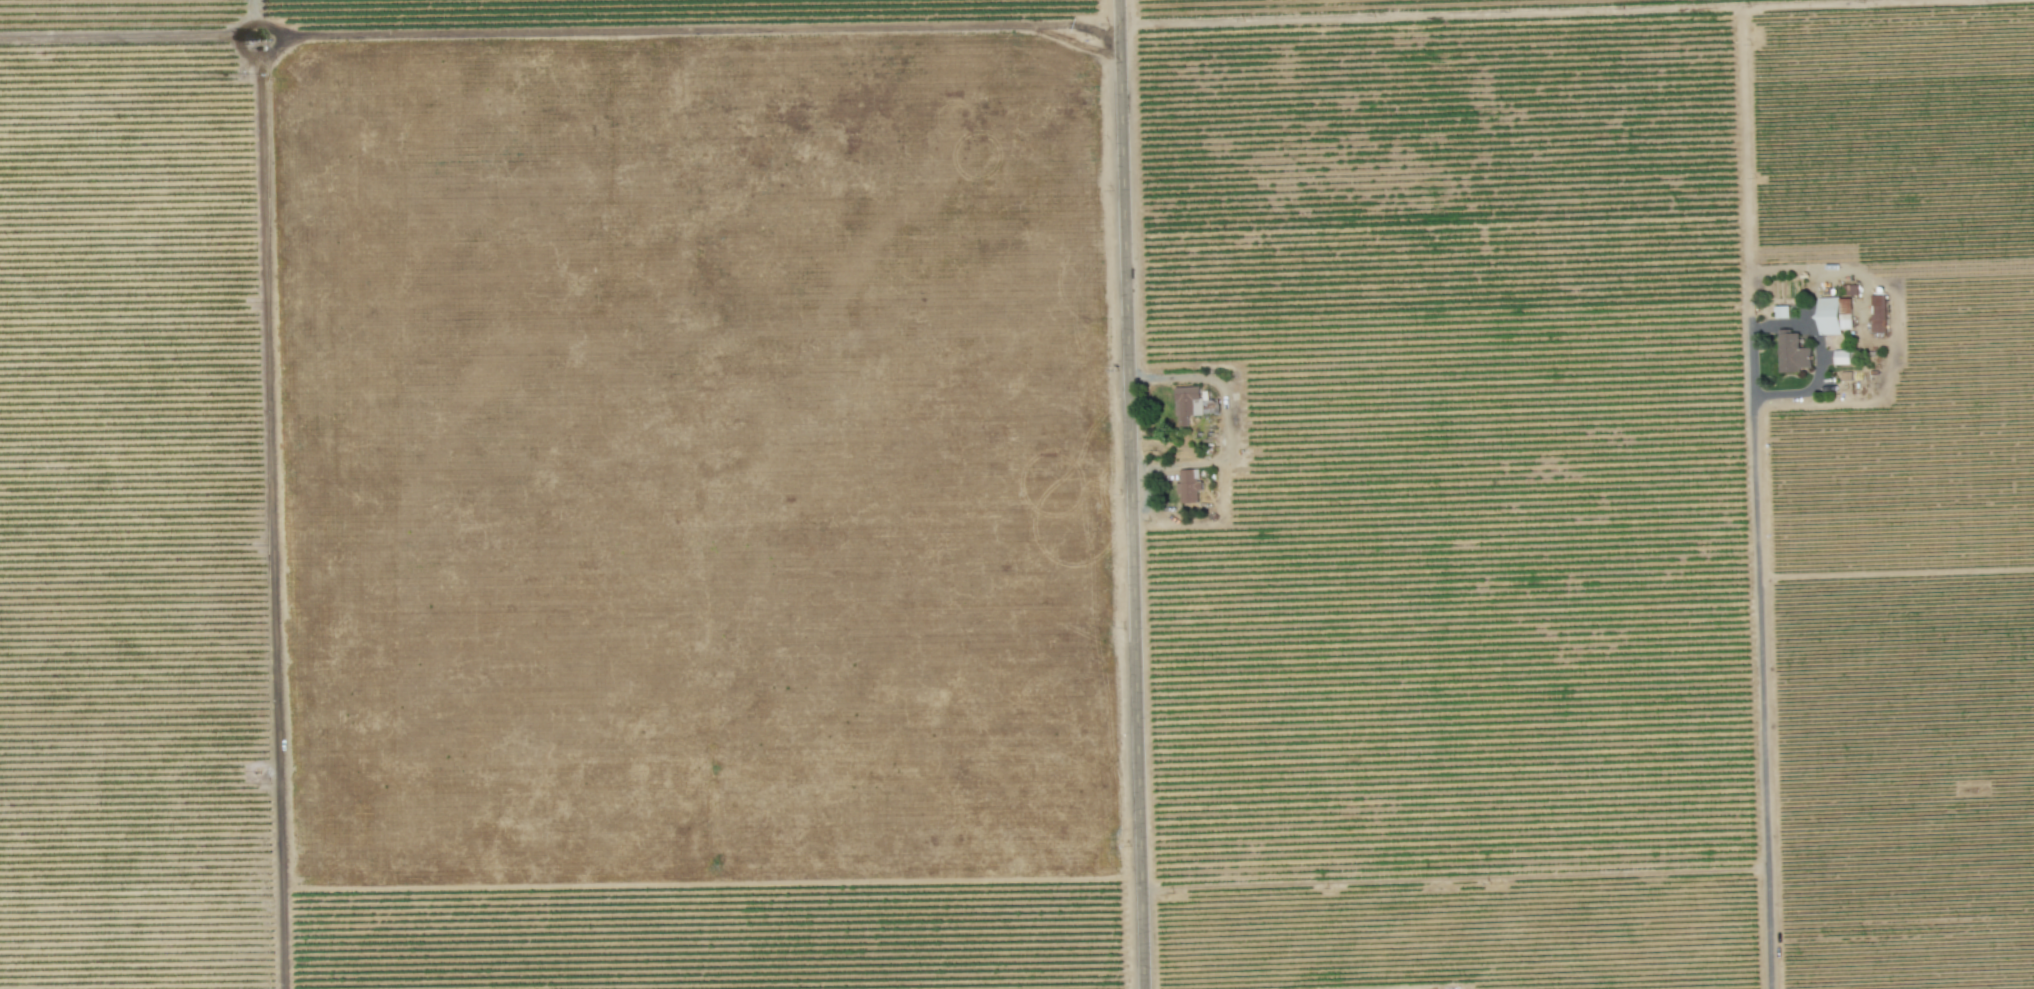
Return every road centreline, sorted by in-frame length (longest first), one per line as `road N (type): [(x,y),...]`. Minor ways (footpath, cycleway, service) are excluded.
road 1 (tertiary): [(1147,988),(1122,0)]

